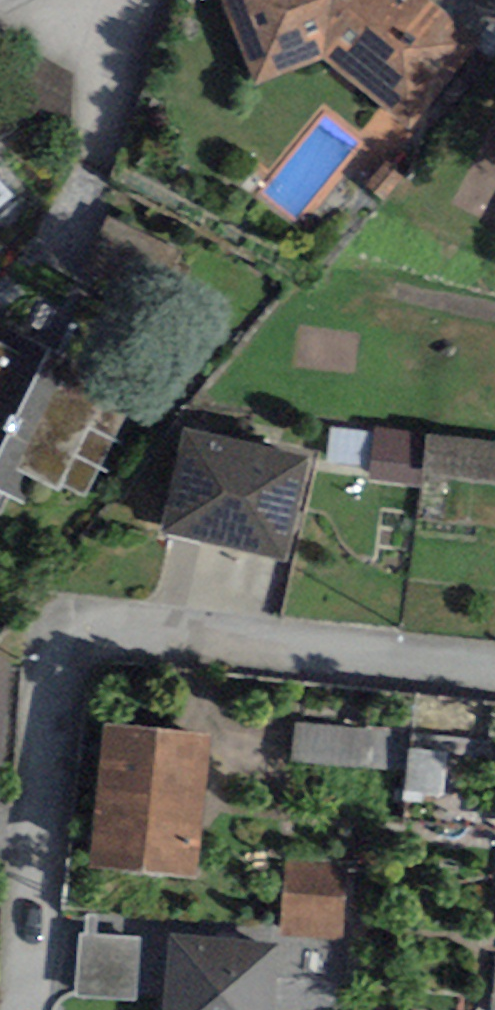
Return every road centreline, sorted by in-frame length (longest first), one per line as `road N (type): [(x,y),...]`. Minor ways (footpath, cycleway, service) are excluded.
road 1 (residential): [(494,669),(119,629),(74,643),(55,682),(22,1009)]

